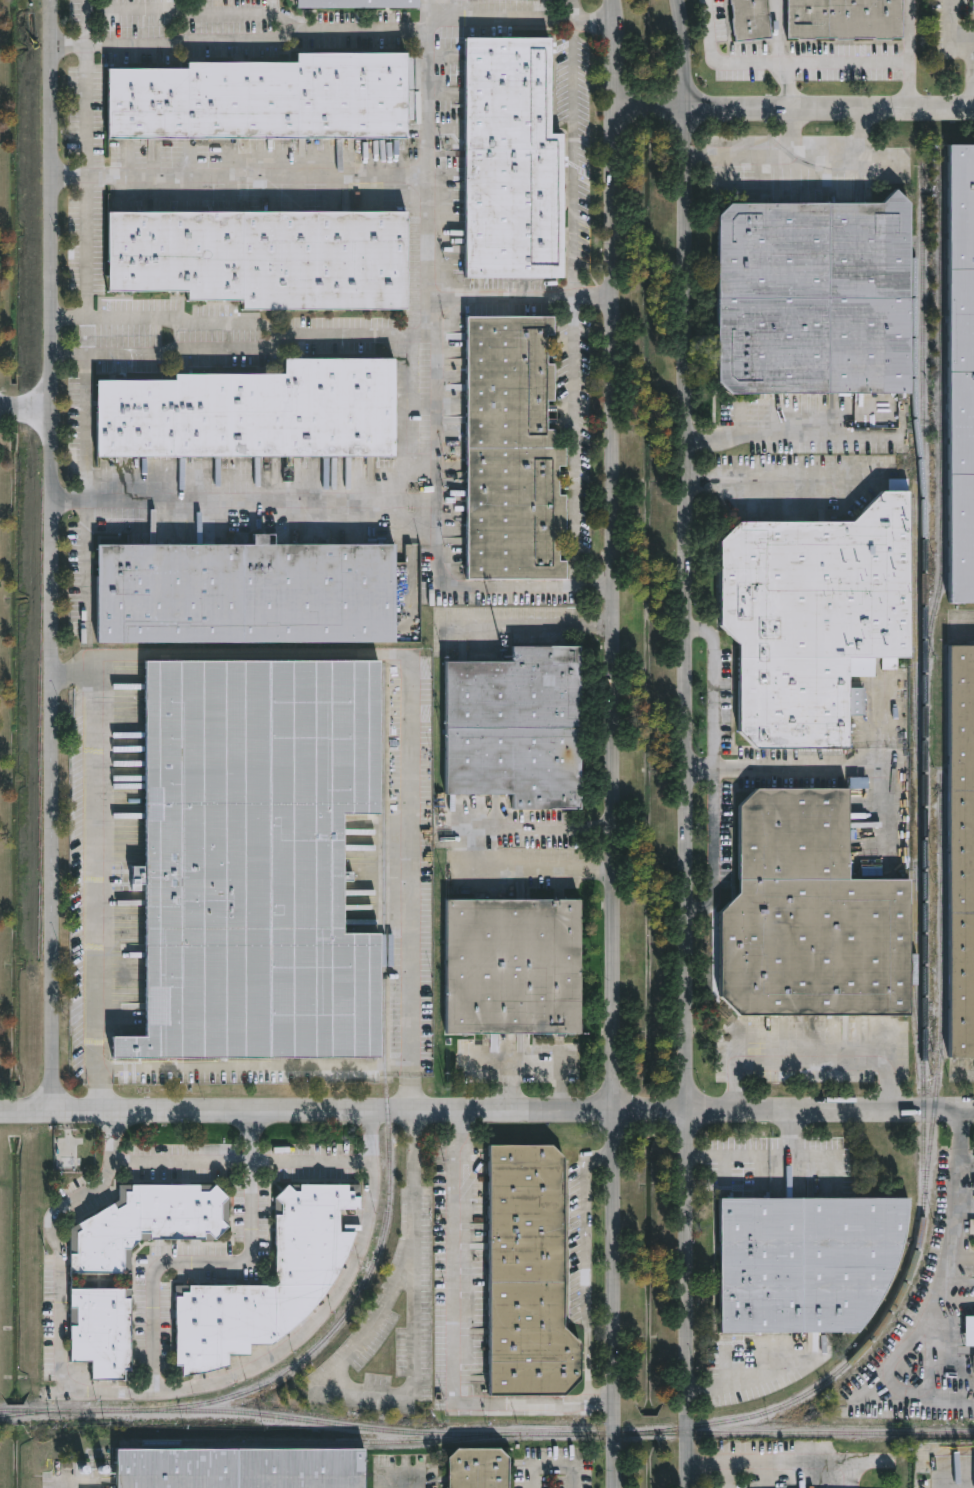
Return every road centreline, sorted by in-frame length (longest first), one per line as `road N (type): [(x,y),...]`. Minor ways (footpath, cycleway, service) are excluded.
road 1 (tertiary): [(688,1487),(688,107),(679,0)]
road 2 (tertiary): [(613,0),(616,1487)]
road 3 (residential): [(56,1110),(52,0)]
road 4 (residential): [(0,1110),(387,1106),(614,1114)]
road 5 (residential): [(973,108),(614,103)]
road 6 (residential): [(614,1114),(973,1118)]

